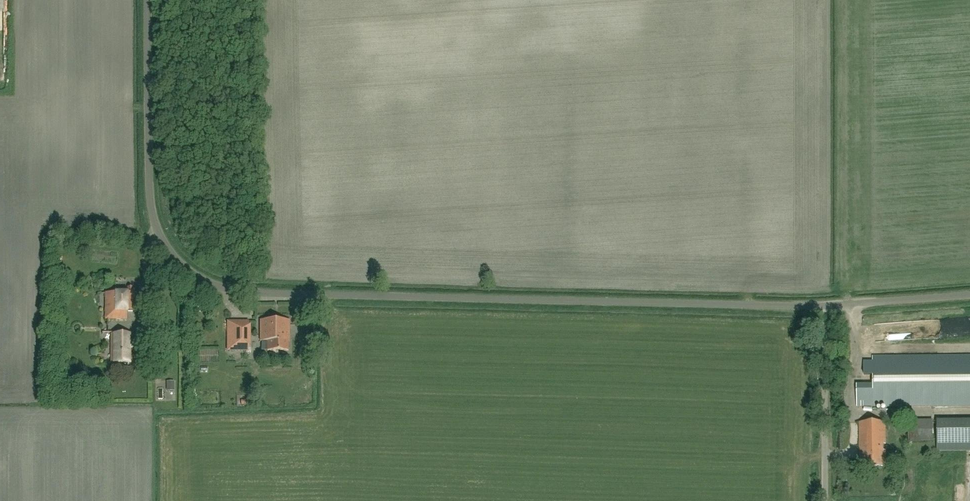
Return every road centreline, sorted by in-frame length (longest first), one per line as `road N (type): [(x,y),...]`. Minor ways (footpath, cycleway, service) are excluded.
road 1 (unclassified): [(826,306),(215,285),(181,264),(153,216),(147,0)]
road 2 (unclassified): [(827,500),(826,306)]
road 3 (unclassified): [(826,306),(969,295)]

